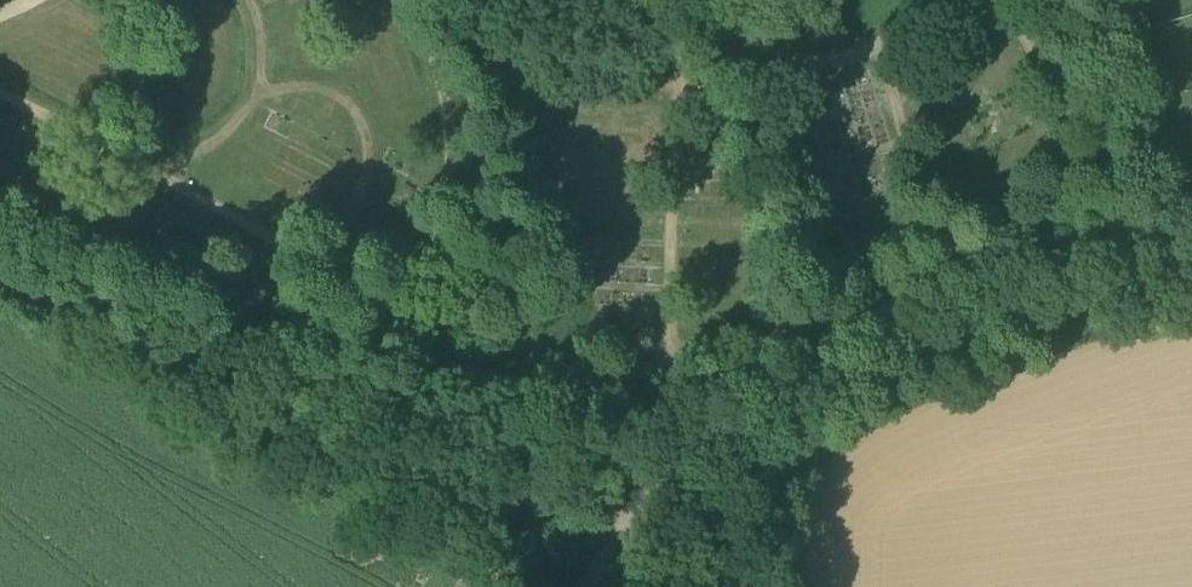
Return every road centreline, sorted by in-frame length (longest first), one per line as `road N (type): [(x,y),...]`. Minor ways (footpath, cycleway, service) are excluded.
road 1 (residential): [(580,586),(606,551),(625,494),(766,411),(1180,271)]
road 2 (track): [(625,494),(477,501),(0,273)]

